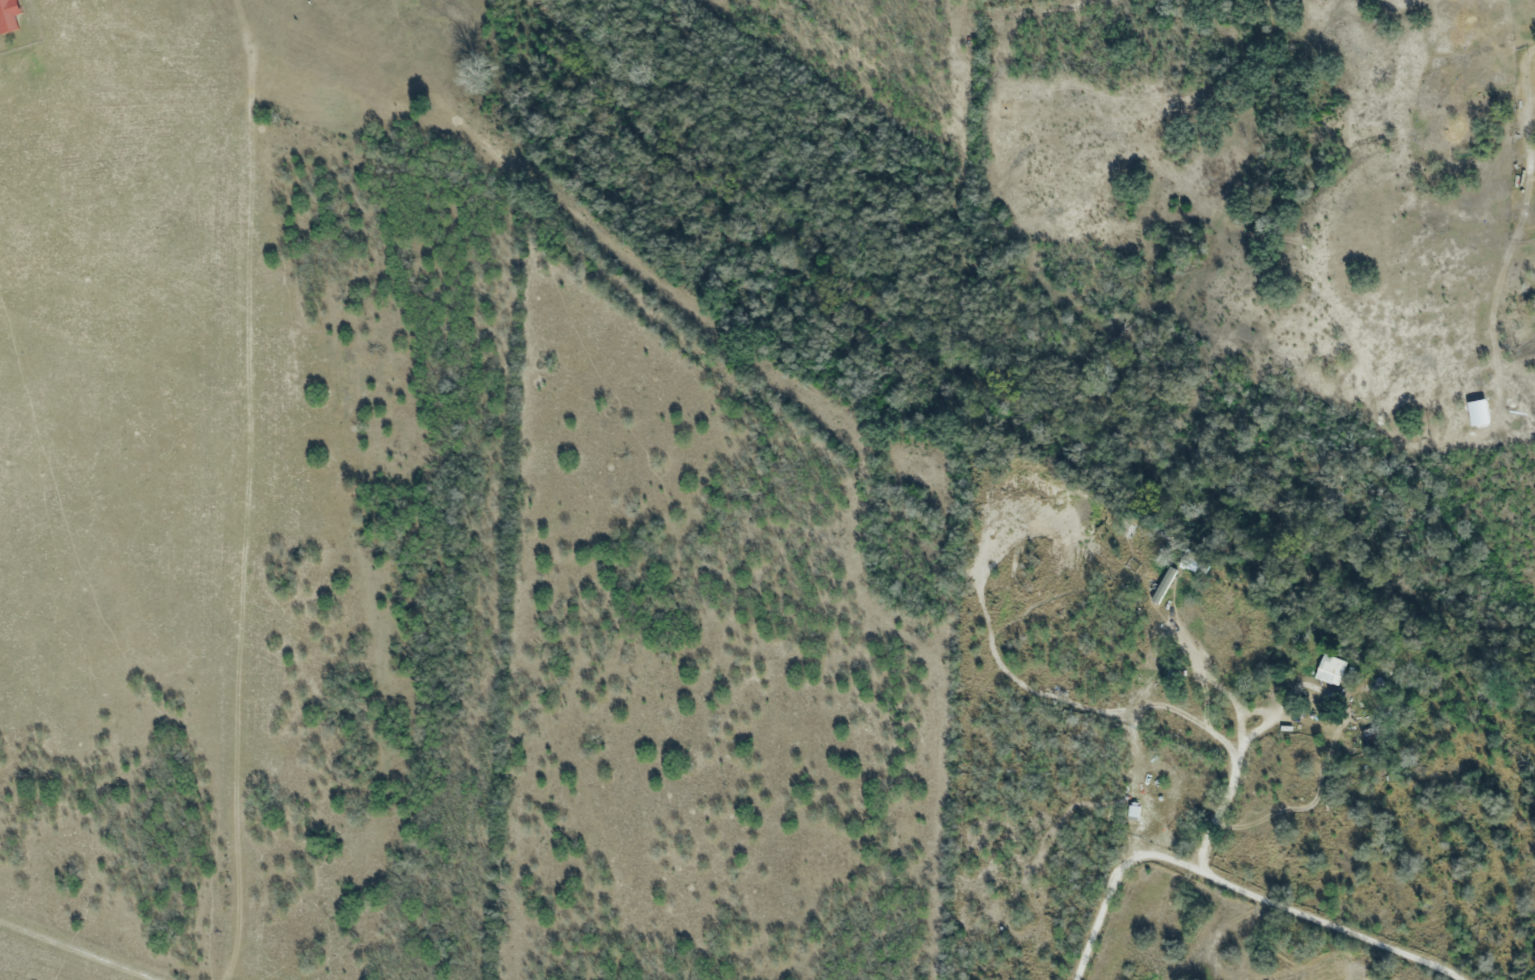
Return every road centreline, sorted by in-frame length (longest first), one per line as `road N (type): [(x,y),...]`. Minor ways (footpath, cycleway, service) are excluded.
road 1 (track): [(0,922),(160,979)]

